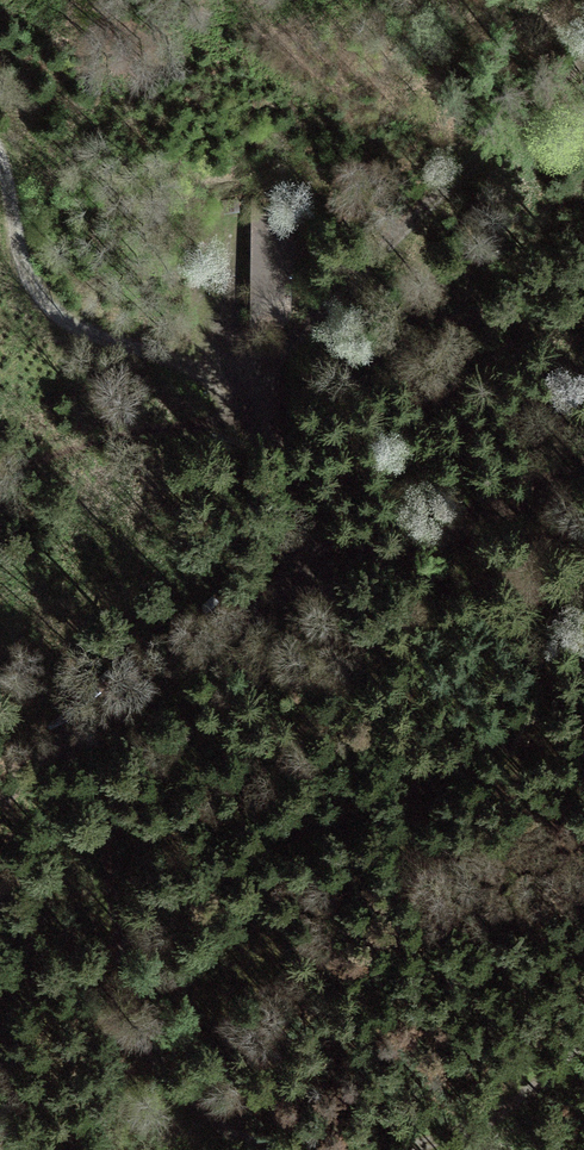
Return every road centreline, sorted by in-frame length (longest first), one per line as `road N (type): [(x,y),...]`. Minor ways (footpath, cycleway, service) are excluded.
road 1 (track): [(91,703),(110,937),(152,1059),(208,1124),(273,1149)]
road 2 (track): [(239,391),(583,57)]
road 3 (track): [(0,797),(91,703),(319,570)]
road 4 (track): [(319,570),(583,470)]
road 5 (track): [(398,1149),(524,1097),(583,1034)]
road 6 (track): [(0,156),(34,287),(85,328)]
road 7 (track): [(319,570),(239,391)]
road 8 (track): [(85,328),(239,391)]
road 9 (track): [(239,391),(223,306),(224,231)]

